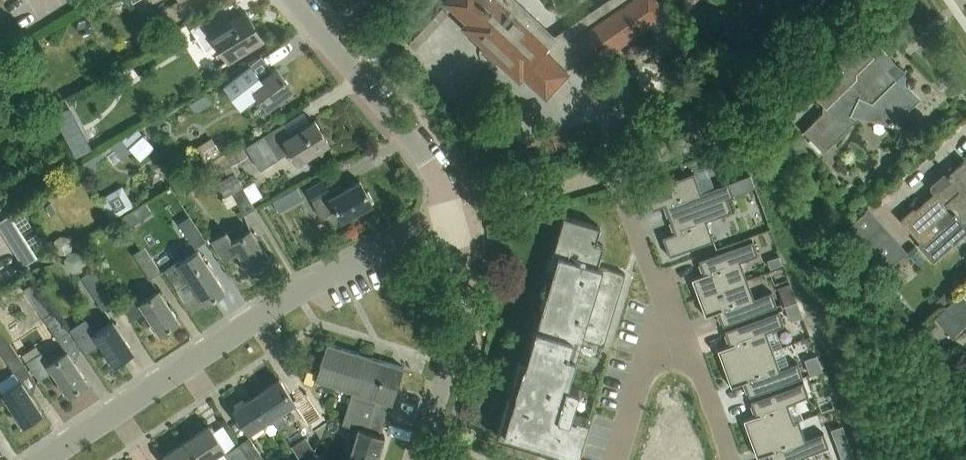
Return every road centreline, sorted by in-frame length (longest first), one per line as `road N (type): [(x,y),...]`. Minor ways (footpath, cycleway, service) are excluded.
road 1 (unclassified): [(46,459),(300,291),(455,223)]
road 2 (unclassified): [(607,173),(685,147),(723,124),(849,0)]
road 3 (residential): [(455,223),(417,146),(295,0)]
road 4 (residential): [(420,459),(458,336),(462,283),(455,223)]
road 5 (residential): [(681,329),(607,173)]
road 6 (unclassified): [(455,223),(607,173)]
road 7 (residential): [(681,329),(644,355),(613,459)]
road 8 (residential): [(727,459),(681,329)]

